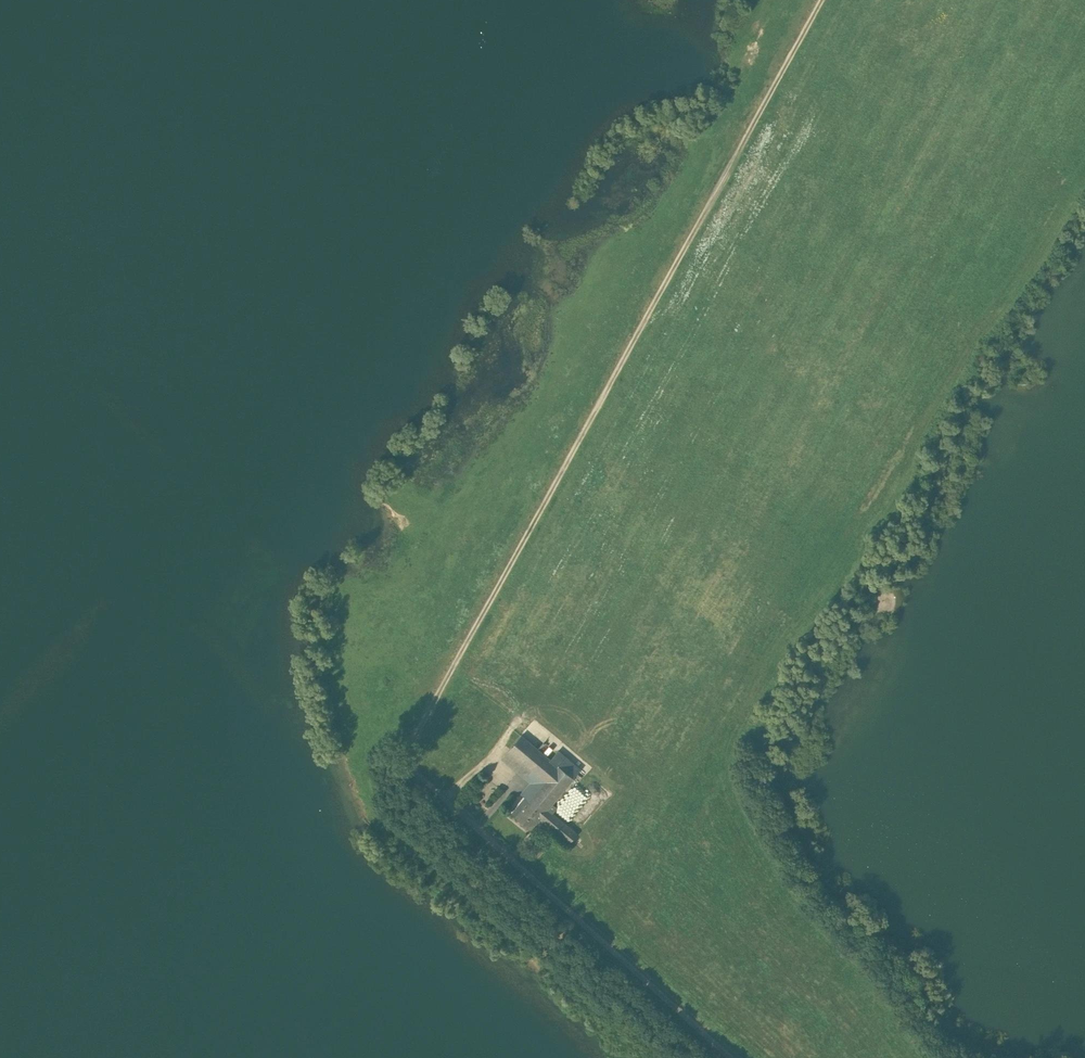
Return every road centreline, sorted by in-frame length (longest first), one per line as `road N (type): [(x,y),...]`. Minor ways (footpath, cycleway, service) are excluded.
road 1 (track): [(824,0),(409,754),(412,766)]
road 2 (residential): [(412,766),(730,1057)]

